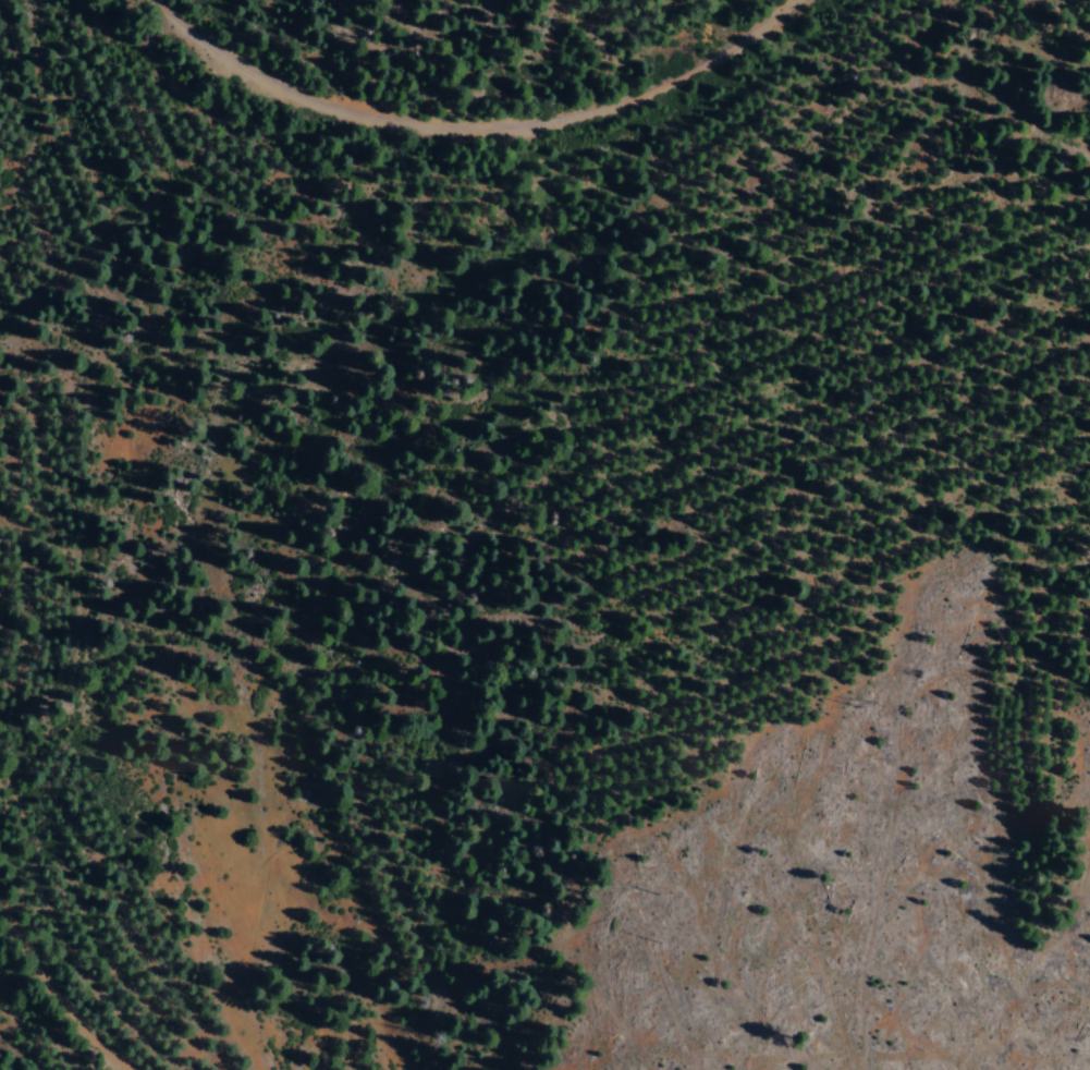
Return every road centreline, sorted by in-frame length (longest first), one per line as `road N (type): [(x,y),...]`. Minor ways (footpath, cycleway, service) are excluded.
road 1 (track): [(0,863),(40,903),(113,1031),(148,1069)]

